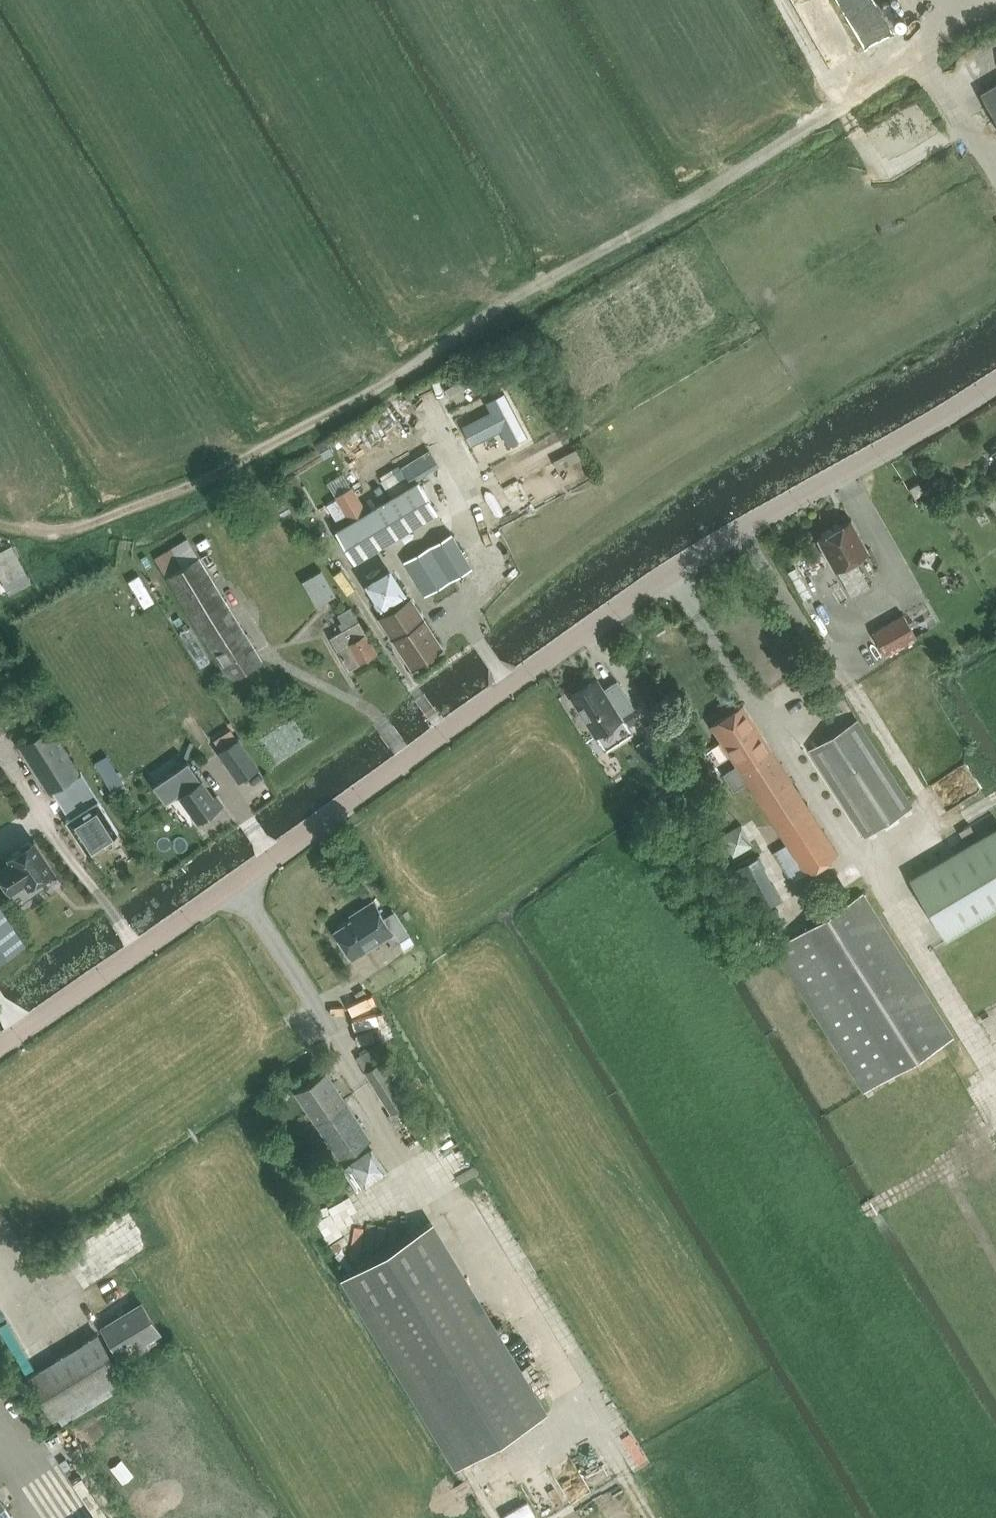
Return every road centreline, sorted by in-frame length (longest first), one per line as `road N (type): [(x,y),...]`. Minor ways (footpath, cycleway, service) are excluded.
road 1 (tertiary): [(0,1047),(676,568),(995,384)]
road 2 (track): [(0,524),(83,526),(273,446),(934,56)]
road 3 (track): [(651,1517),(593,1414),(415,1166)]
road 4 (track): [(593,1414),(423,1517)]
road 5 (track): [(995,1258),(944,1168),(865,1213)]
road 6 (track): [(850,684),(946,829)]
road 7 (track): [(995,798),(868,877)]

